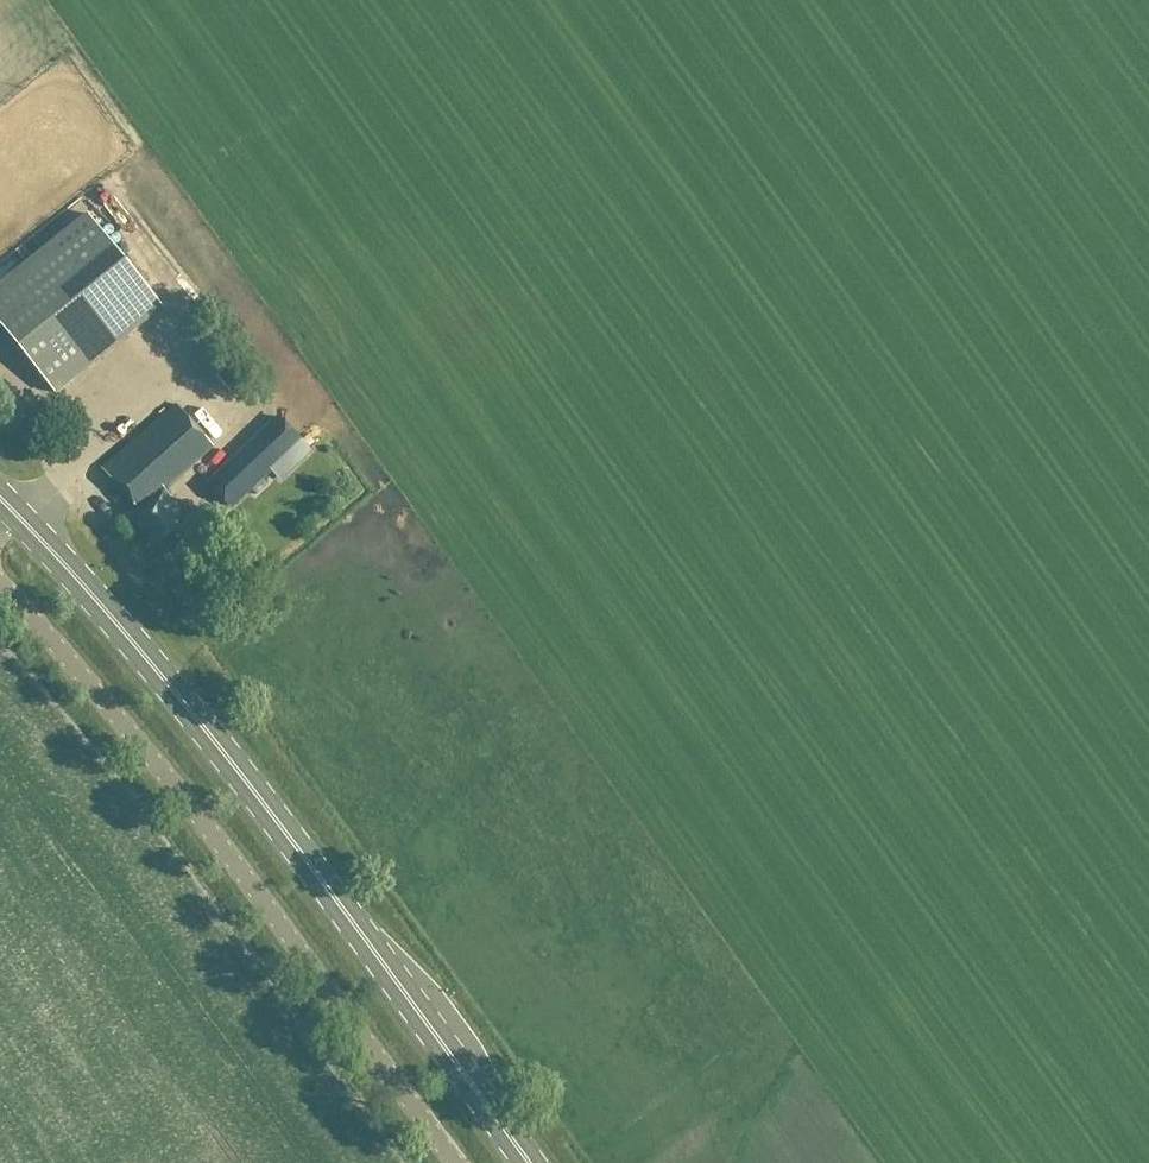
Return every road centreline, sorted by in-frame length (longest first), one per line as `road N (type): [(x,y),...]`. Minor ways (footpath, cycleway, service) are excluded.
road 1 (primary): [(531,1162),(151,667),(0,500)]
road 2 (unclassified): [(454,1162),(236,869),(0,589)]

